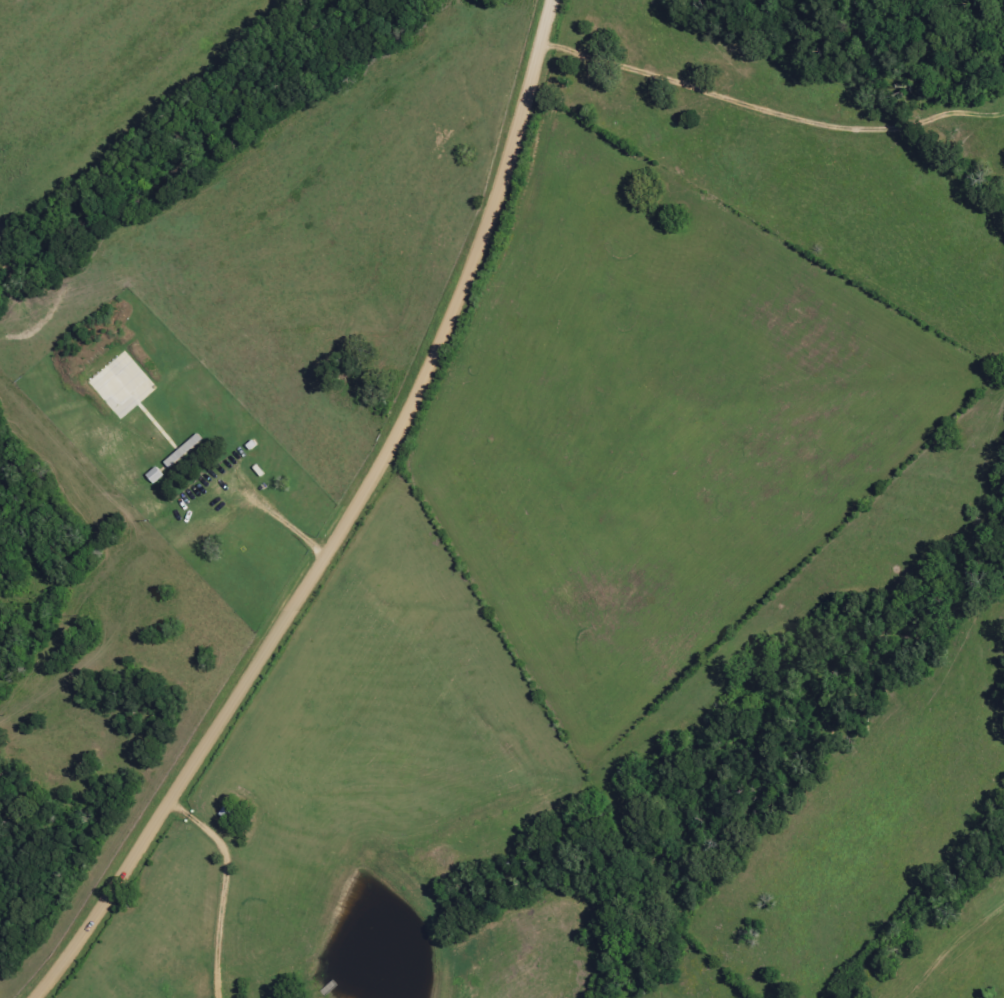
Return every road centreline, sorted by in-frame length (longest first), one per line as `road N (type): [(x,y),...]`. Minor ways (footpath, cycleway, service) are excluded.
road 1 (residential): [(41,997),(107,907),(392,453),(506,186),(558,0)]

